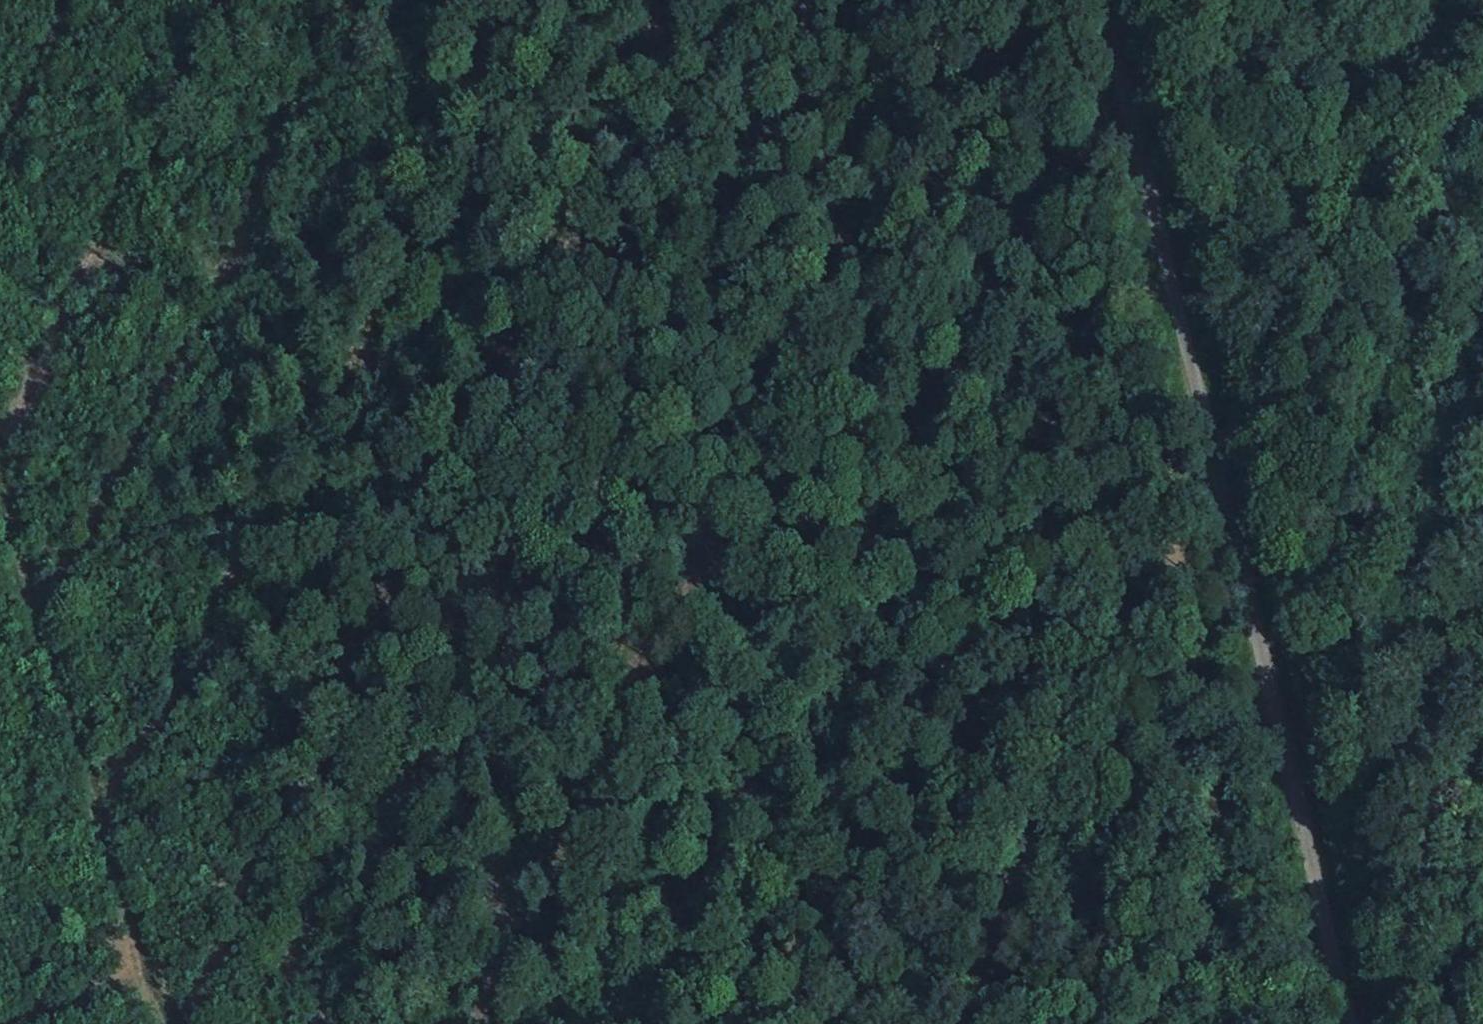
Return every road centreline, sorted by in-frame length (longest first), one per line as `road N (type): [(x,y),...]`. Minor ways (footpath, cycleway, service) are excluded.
road 1 (track): [(1306,881),(1106,0)]
road 2 (track): [(1343,1023),(1306,881)]

